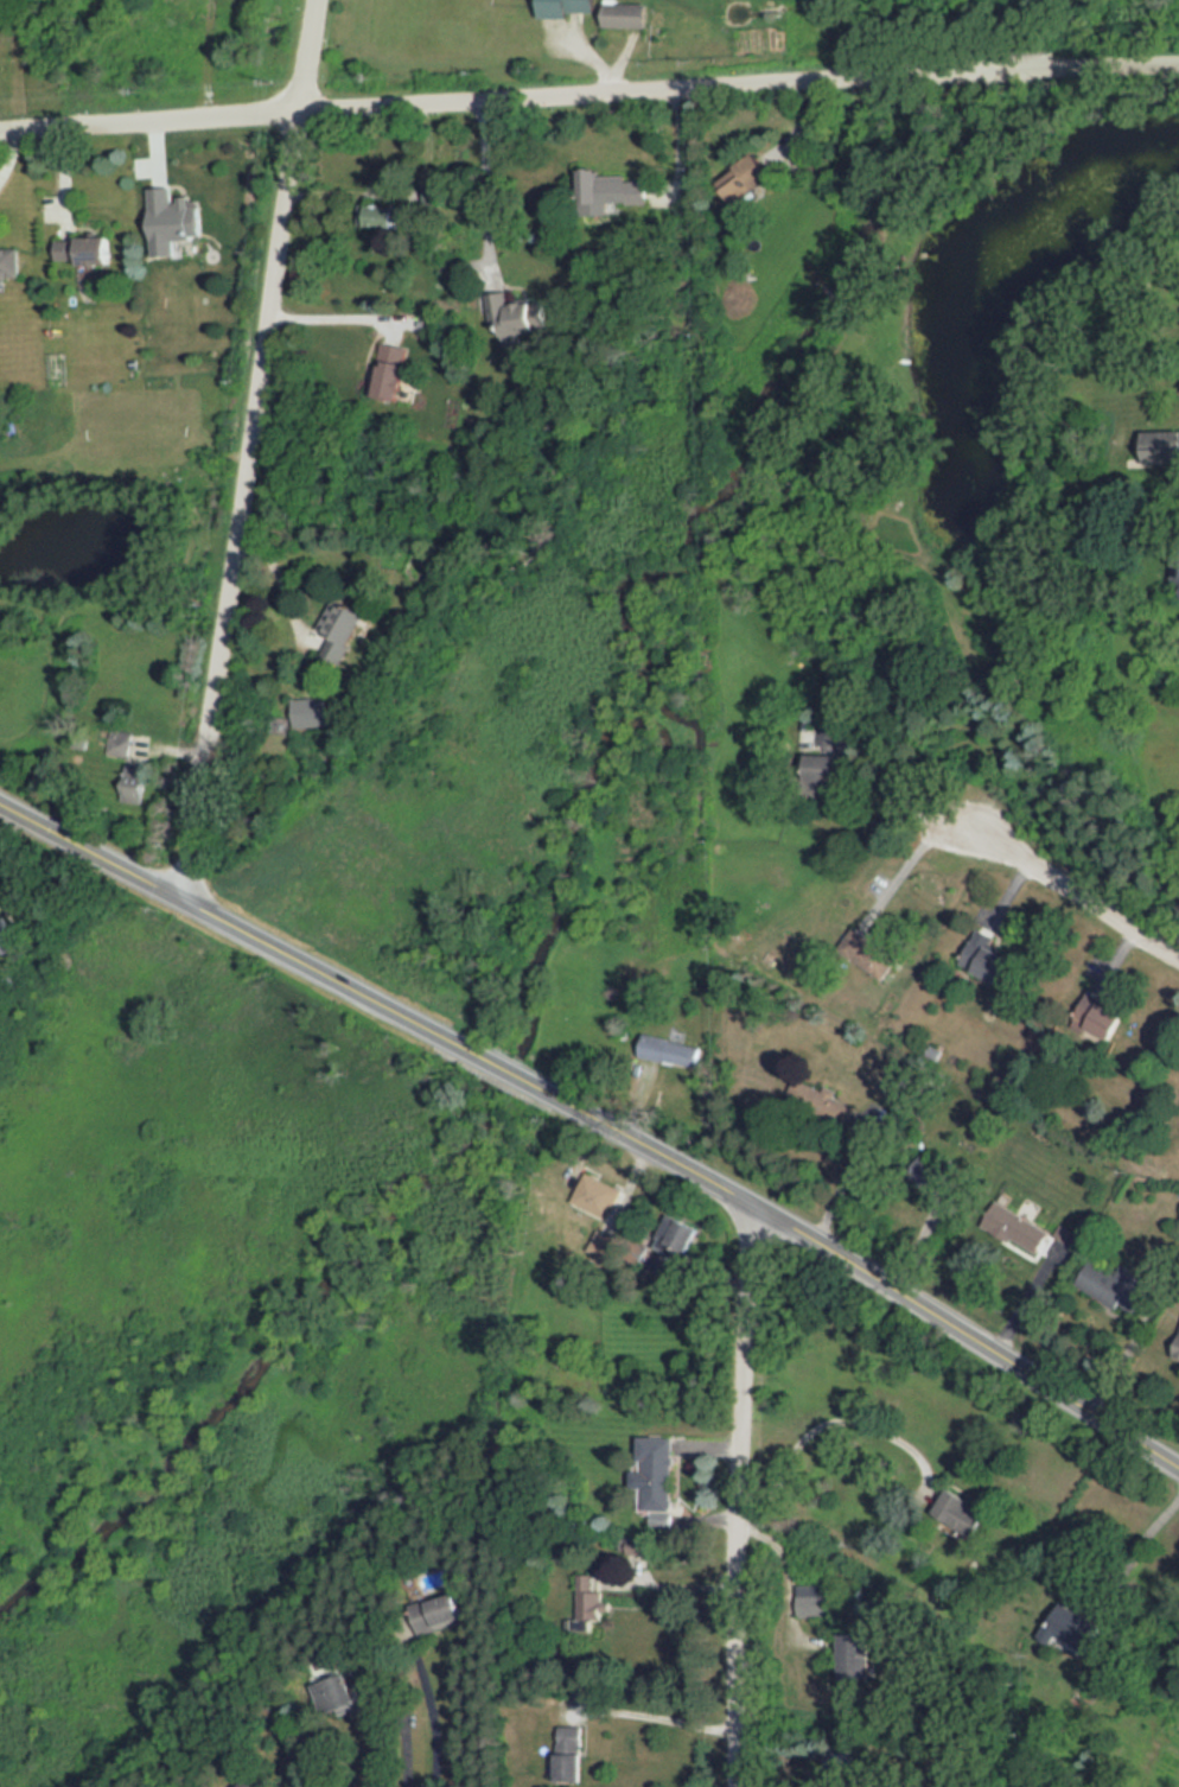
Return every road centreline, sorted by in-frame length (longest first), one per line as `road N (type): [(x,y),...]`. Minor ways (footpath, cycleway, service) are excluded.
road 1 (residential): [(1034,71),(0,129)]
road 2 (residential): [(318,0),(185,892)]
road 3 (residential): [(733,1786),(747,1195)]
road 4 (tertiary): [(1178,1468),(747,1195)]
road 5 (tertiary): [(503,1062),(185,892)]
road 6 (residential): [(1178,964),(944,823)]
road 7 (tertiary): [(747,1195),(518,1071)]
road 8 (tertiary): [(185,892),(0,796)]
road 9 (residential): [(1178,67),(1053,70)]

